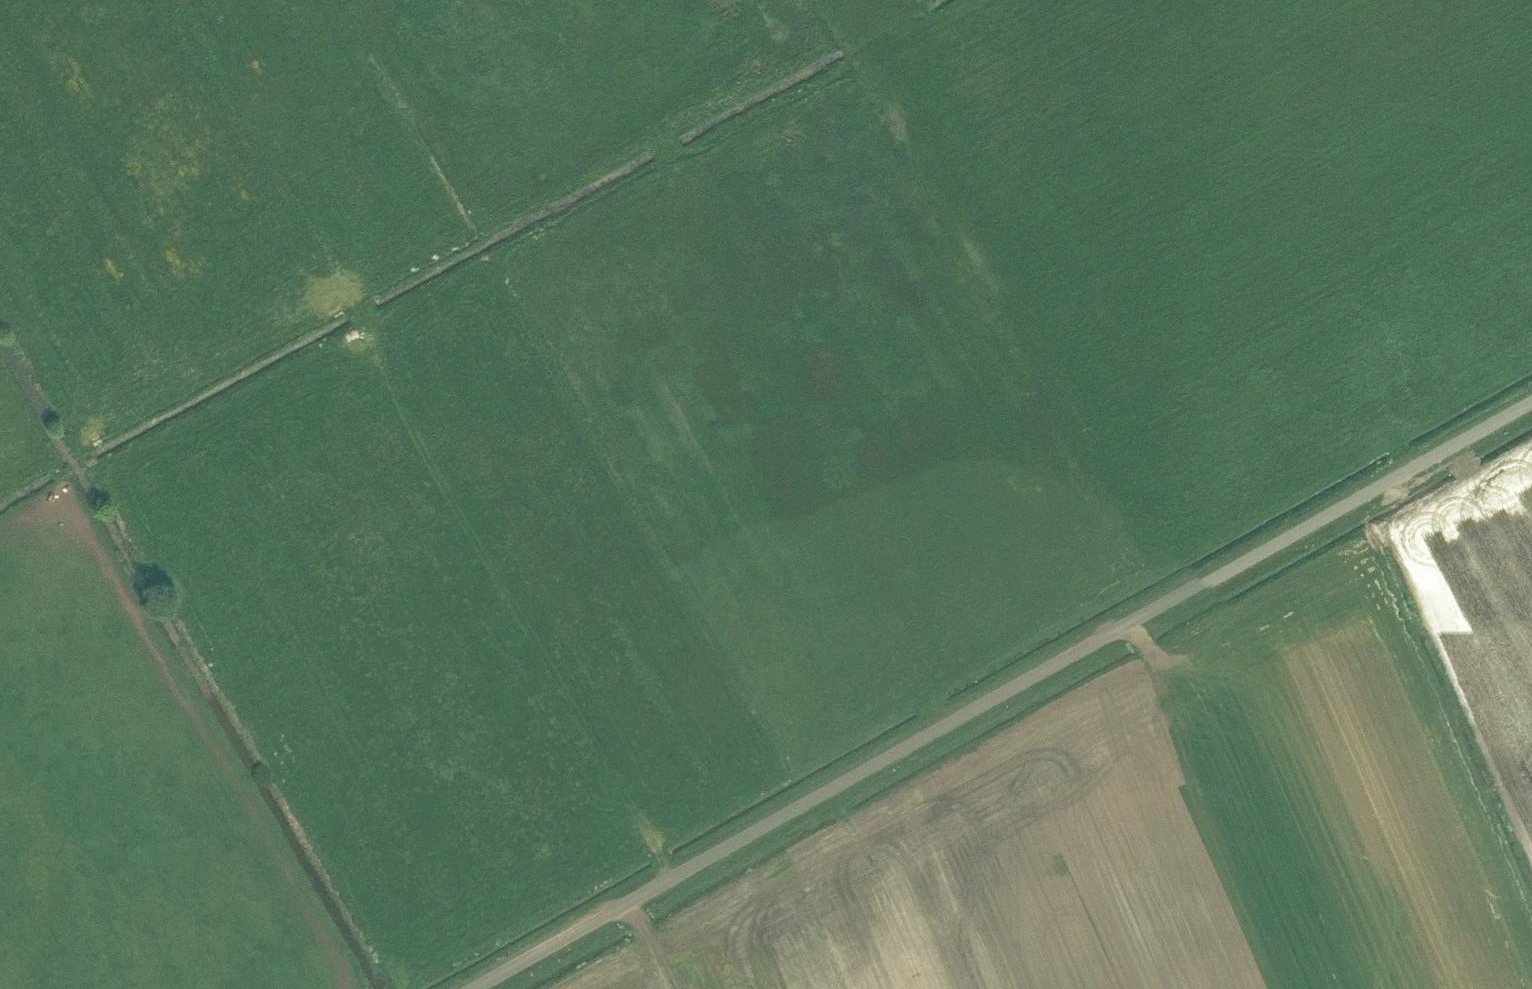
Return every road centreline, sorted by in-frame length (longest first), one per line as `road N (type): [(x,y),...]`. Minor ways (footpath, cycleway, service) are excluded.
road 1 (unclassified): [(473,988),(1531,396)]

